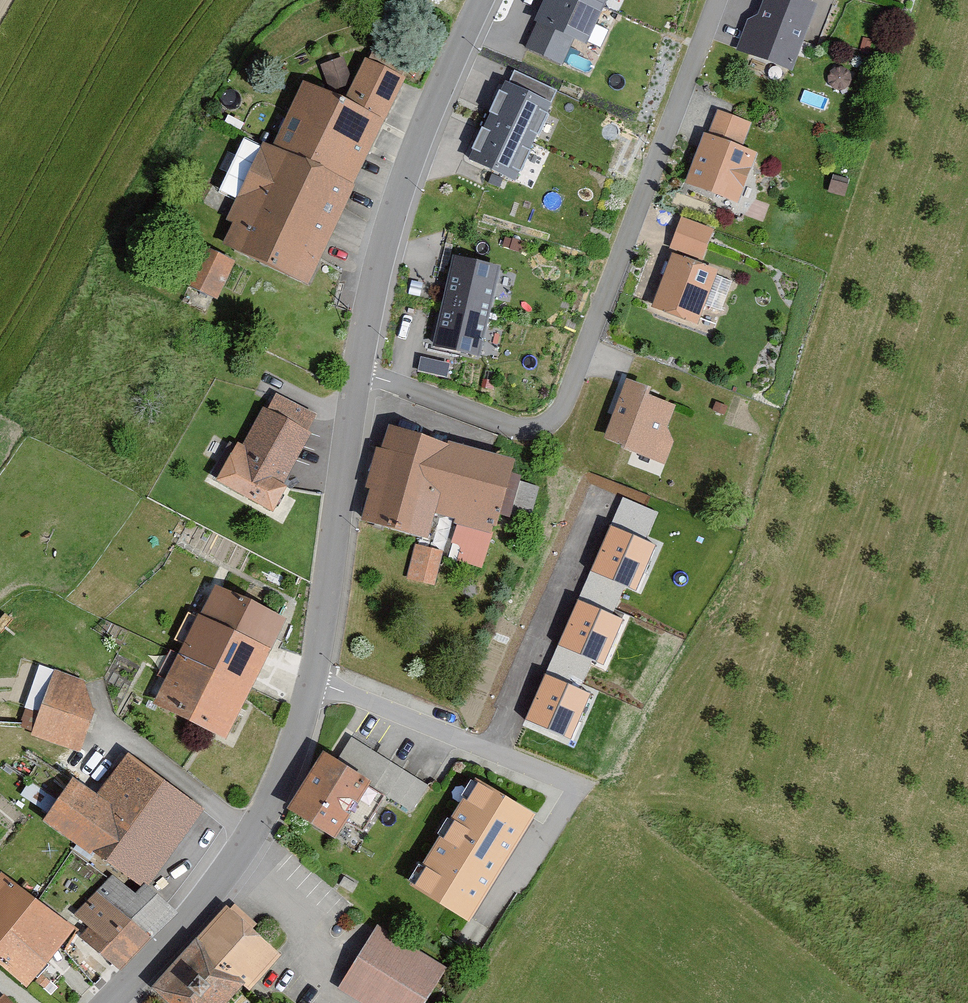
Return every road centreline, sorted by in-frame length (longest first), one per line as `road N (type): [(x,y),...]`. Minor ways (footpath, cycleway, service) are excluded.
road 1 (tertiary): [(108,1002),(230,878),(271,820),(310,688),(358,380)]
road 2 (residential): [(358,380),(533,432),(558,410),(721,0)]
road 3 (tertiary): [(358,380),(379,274),(419,147),(486,0)]

